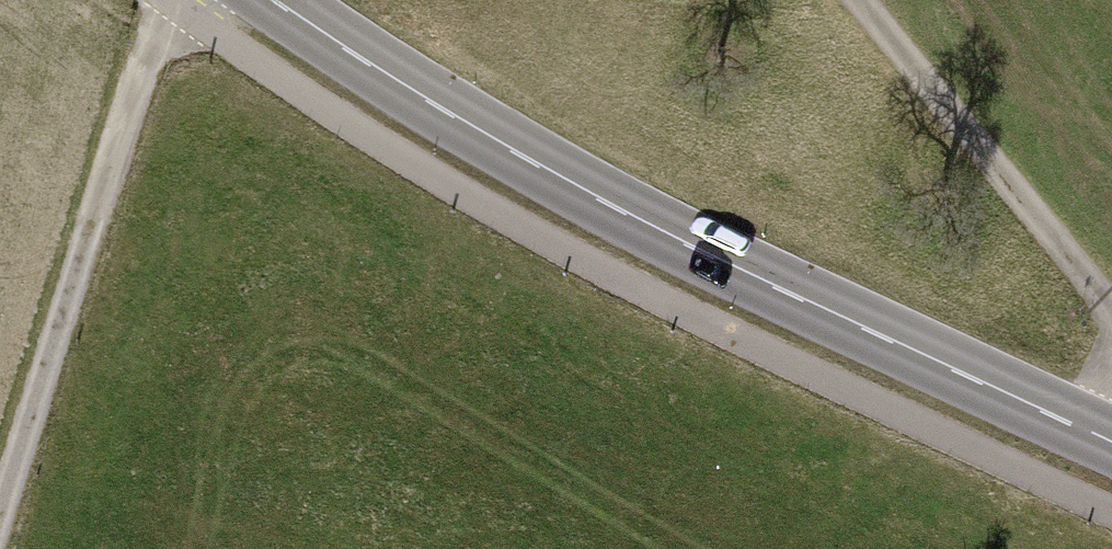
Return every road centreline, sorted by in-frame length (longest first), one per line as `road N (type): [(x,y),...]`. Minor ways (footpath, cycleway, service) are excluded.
road 1 (tertiary): [(280,0),(363,60),(666,233),(1111,442)]
road 2 (track): [(177,0),(0,548)]
road 3 (track): [(865,0),(1111,309)]

